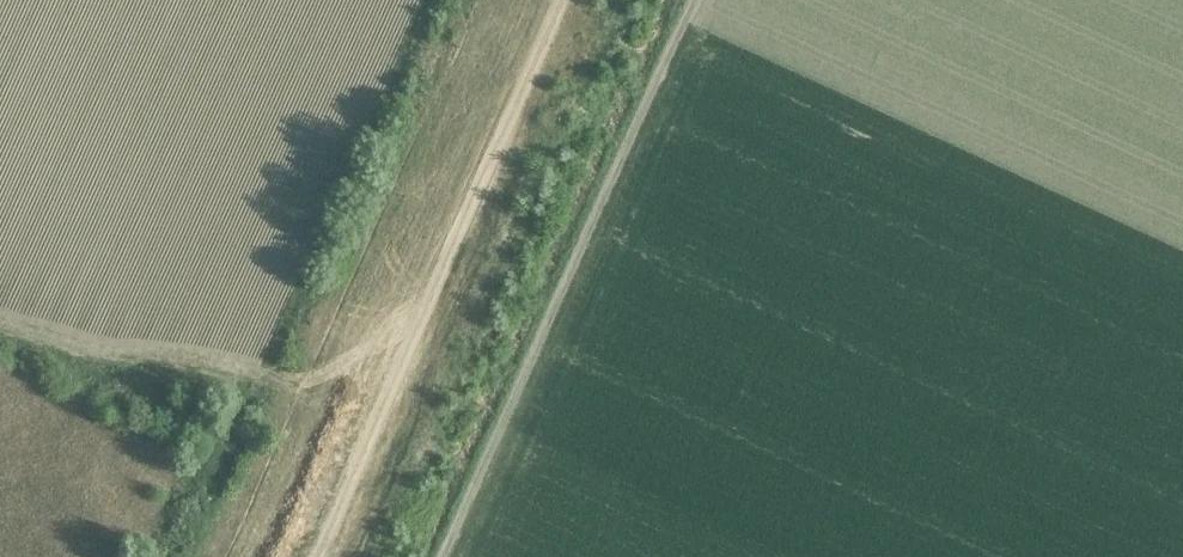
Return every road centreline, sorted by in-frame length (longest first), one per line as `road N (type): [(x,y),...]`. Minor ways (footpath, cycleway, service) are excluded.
road 1 (track): [(563,0),(316,556)]

